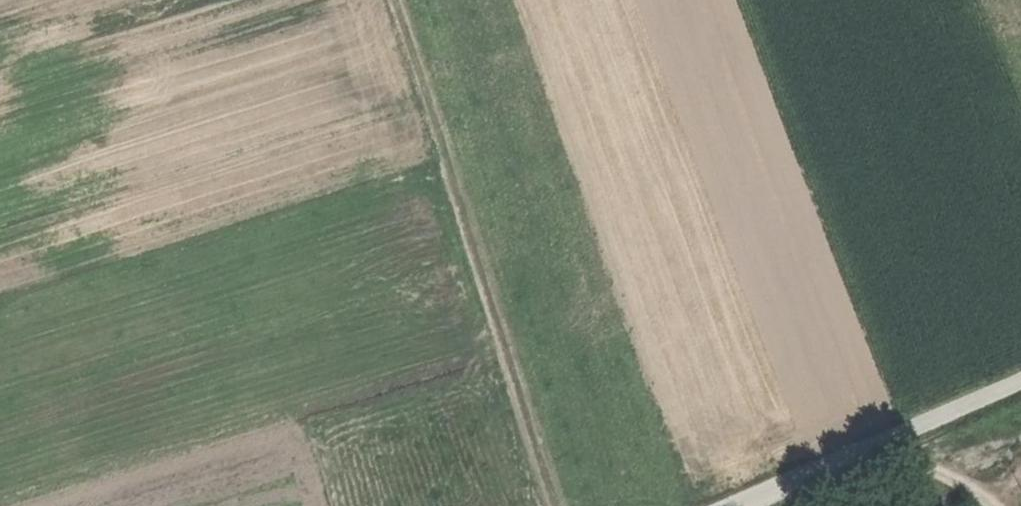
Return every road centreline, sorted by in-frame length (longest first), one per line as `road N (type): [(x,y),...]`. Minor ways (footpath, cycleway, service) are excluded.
road 1 (track): [(397,0),(562,505)]
road 2 (track): [(415,54),(0,189)]
road 3 (unclassified): [(1020,382),(739,505)]

